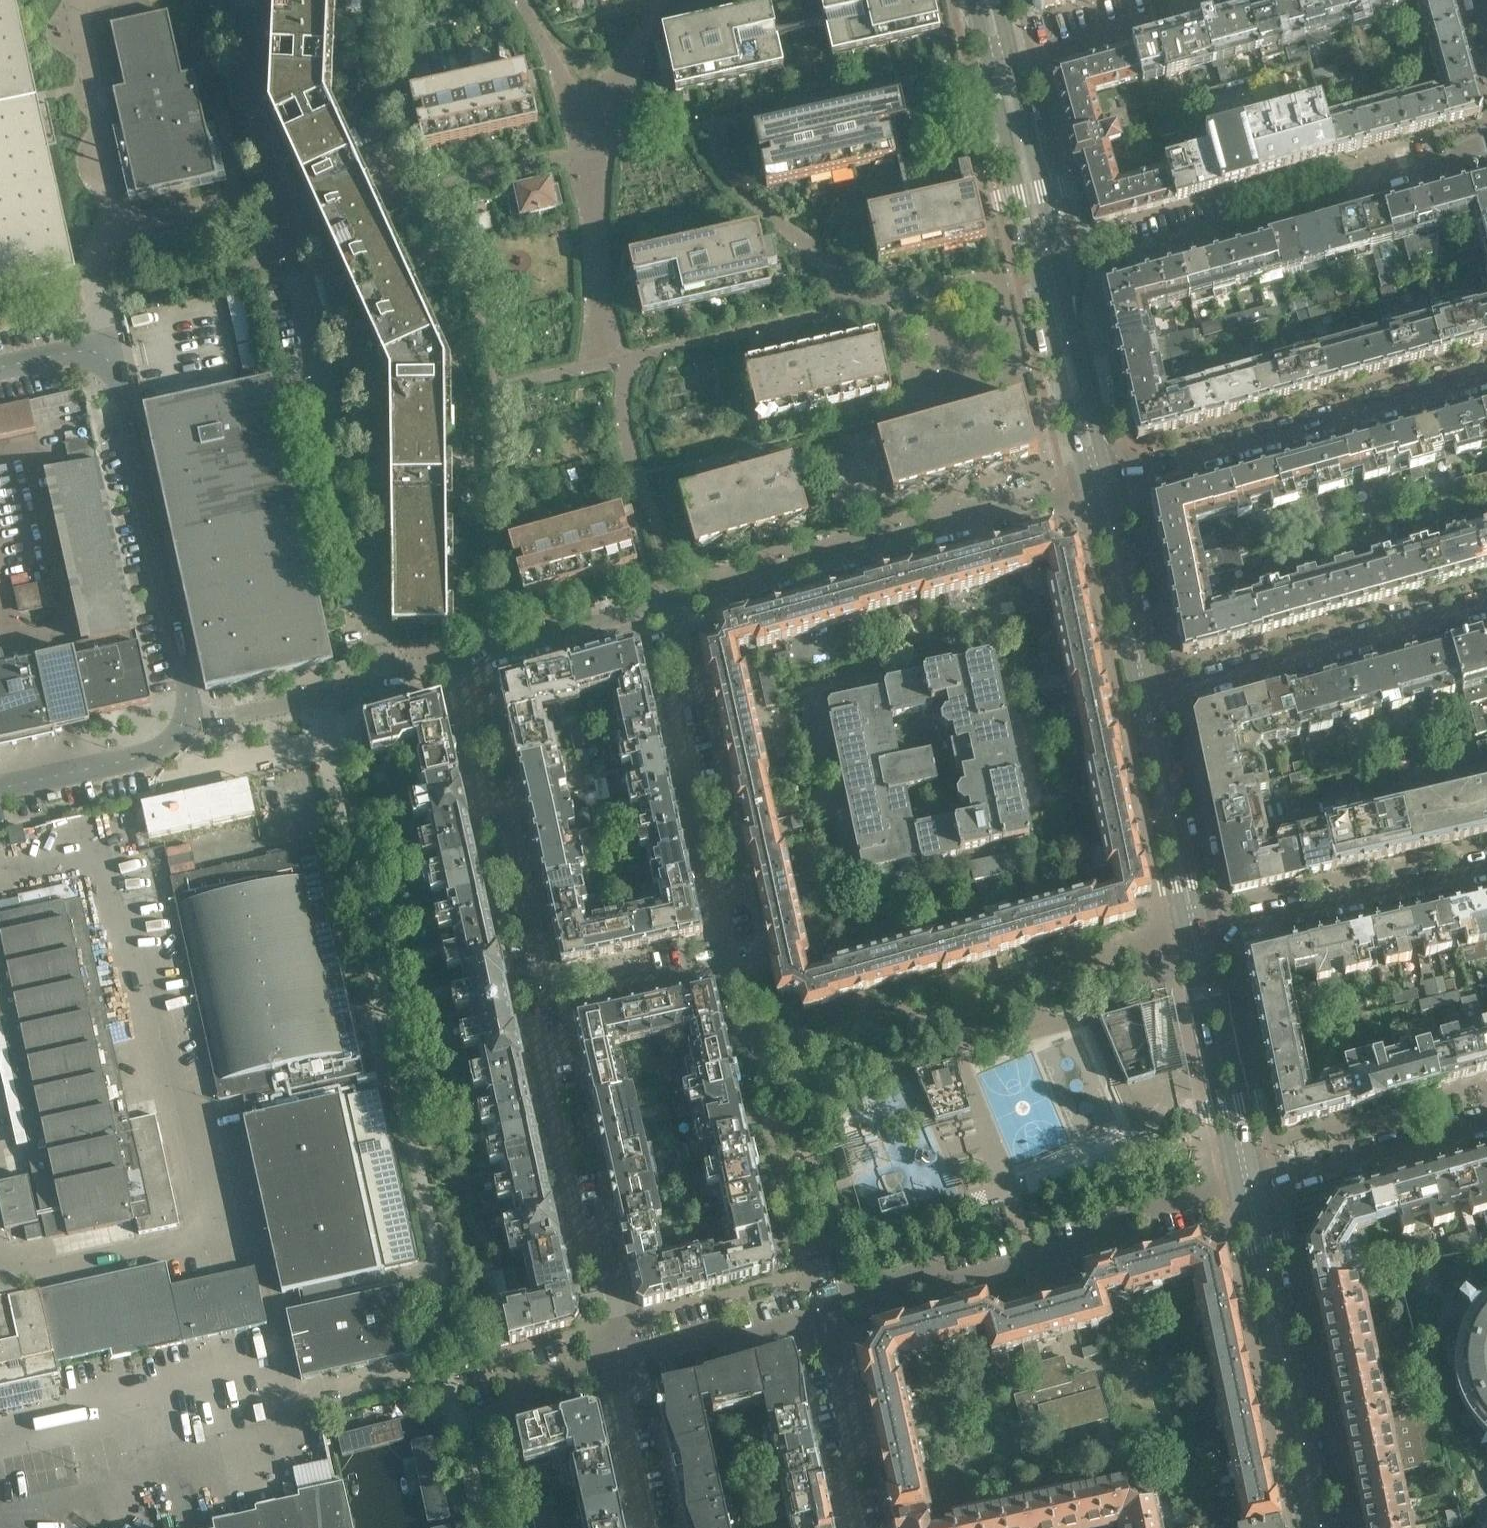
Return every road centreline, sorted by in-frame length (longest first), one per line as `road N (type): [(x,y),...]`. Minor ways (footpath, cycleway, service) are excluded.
road 1 (residential): [(196,720),(118,361),(102,350),(0,371)]
road 2 (tertiary): [(1091,493),(1184,930)]
road 3 (residential): [(822,1309),(1243,1194)]
road 4 (residential): [(671,603),(1091,493)]
road 5 (residential): [(387,686),(300,280)]
road 6 (residential): [(1110,488),(1486,383)]
road 7 (residential): [(620,1366),(541,1001)]
road 8 (residential): [(729,961),(670,697),(686,673),(671,603)]
road 9 (tertiary): [(1329,1527),(1260,1190)]
road 10 (residential): [(541,1001),(465,666)]
road 11 (residential): [(1157,697),(1486,603)]
road 12 (tertiary): [(1243,1194),(1310,1527)]
road 13 (residential): [(1204,926),(1226,930),(1486,868)]
road 14 (tertiary): [(1184,930),(1243,1194)]
road 15 (tertiary): [(1260,1190),(1204,926)]
road 16 (residential): [(1260,1190),(1486,1126)]
road 17 (tertiary): [(1204,926),(1157,697)]
road 18 (tertiary): [(1037,275),(1091,493)]
road 19 (residential): [(870,1527),(822,1309)]
road 20 (tertiary): [(1110,488),(1062,270)]
road 21 (tertiary): [(1062,270),(1012,57)]
road 22 (residential): [(465,666),(671,603)]
road 23 (tertiary): [(990,65),(1037,275)]
road 24 (tertiary): [(1157,697),(1110,488)]
road 25 (residential): [(0,789),(152,754),(196,720)]
road 26 (residential): [(620,1366),(822,1309)]
road 27 (residential): [(196,720),(387,686)]
road 28 (residential): [(541,1001),(729,961)]
road 29 (residential): [(1062,270),(1228,221)]
road 30 (residential): [(652,1527),(620,1366)]
road 31 (residential): [(479,1399),(620,1366)]
road 32 (residential): [(1012,57),(1146,20)]
road 33 (residential): [(1359,183),(1486,150)]

